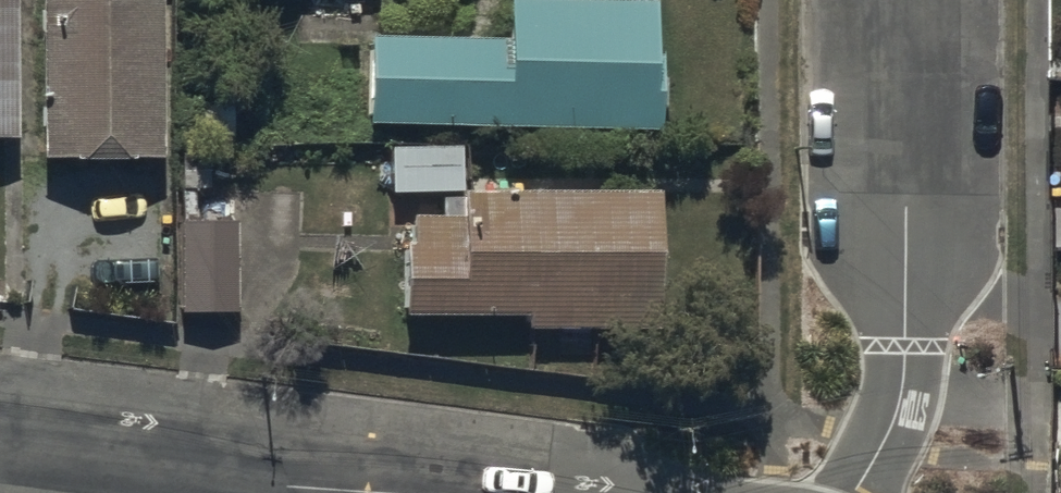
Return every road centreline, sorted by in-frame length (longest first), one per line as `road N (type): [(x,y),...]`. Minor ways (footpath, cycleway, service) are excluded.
road 1 (residential): [(857,492),(901,388),(907,0)]
road 2 (residential): [(373,492),(0,449)]

